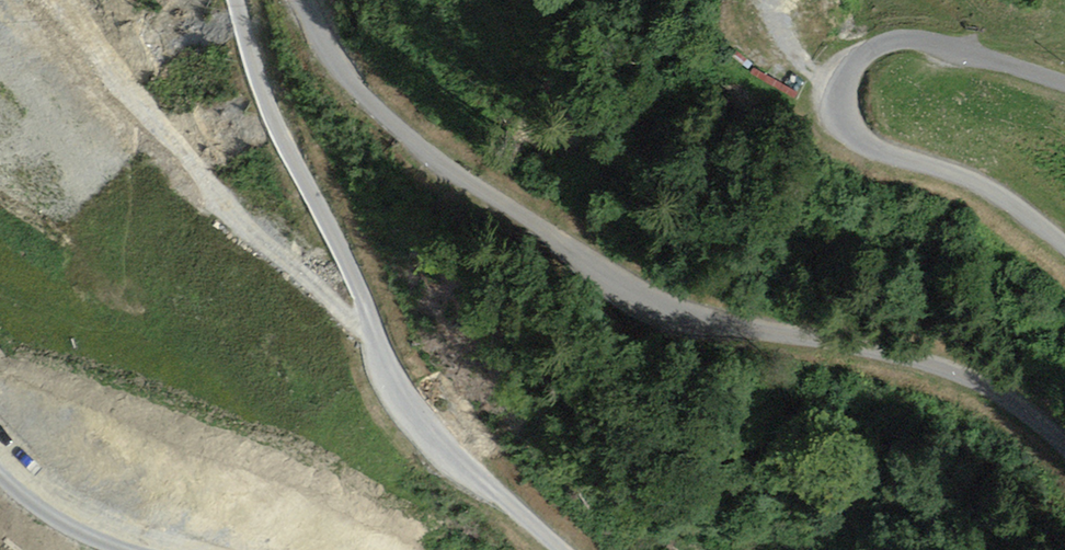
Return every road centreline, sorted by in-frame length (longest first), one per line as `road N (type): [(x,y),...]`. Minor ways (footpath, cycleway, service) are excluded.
road 1 (tertiary): [(304,0),(403,133),(509,215),(679,312),(955,372),(1064,445)]
road 2 (tertiary): [(558,549),(440,440),(393,379),(277,120),(237,0)]
road 3 (tertiary): [(1064,247),(970,178),(871,144),(845,117),(843,90),(859,55),(908,39),(1064,86)]
road 4 (tertiary): [(0,471),(90,543),(119,549)]

